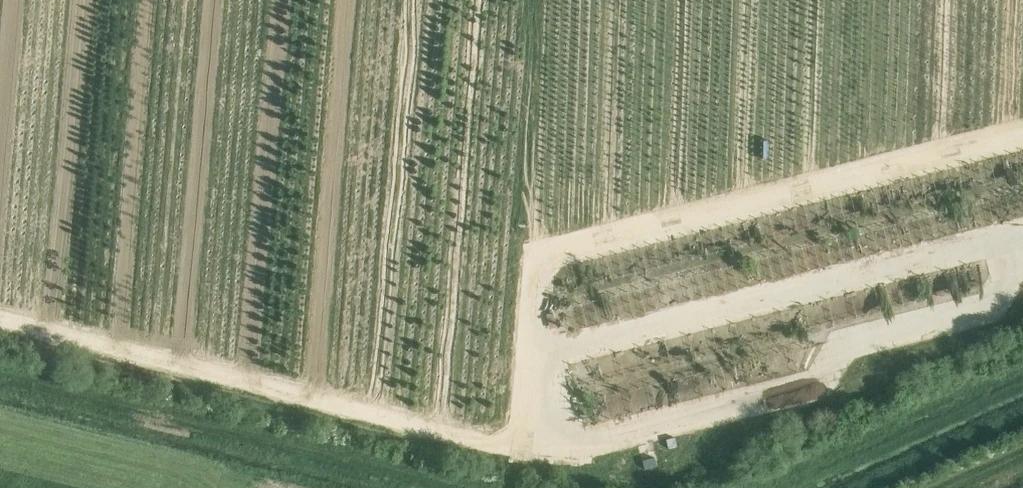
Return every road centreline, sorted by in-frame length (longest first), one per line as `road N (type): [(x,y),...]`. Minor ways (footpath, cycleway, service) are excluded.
road 1 (track): [(490,487),(0,374)]
road 2 (track): [(1022,369),(776,487)]

